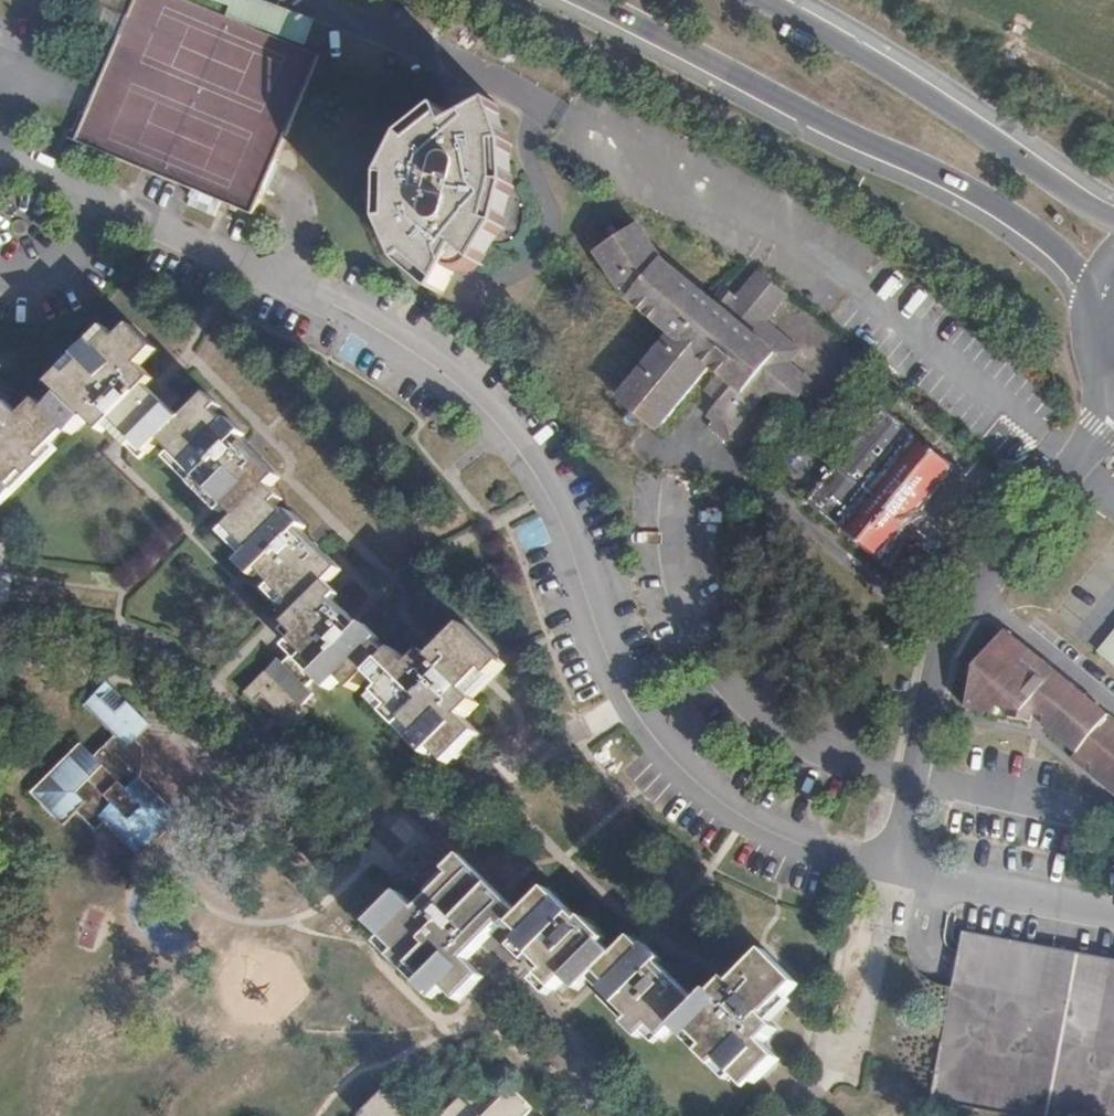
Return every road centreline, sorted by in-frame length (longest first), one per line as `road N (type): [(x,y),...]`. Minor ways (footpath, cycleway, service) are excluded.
road 1 (residential): [(0,150),(388,332),(467,386),(536,464),(609,675),(640,734),(705,800),(742,825),(899,870)]
road 2 (secondary): [(567,0),(990,209),(1060,263),(1096,317)]
road 3 (residential): [(899,870),(946,632),(1113,412)]
road 4 (secondary): [(1113,214),(773,0)]
road 5 (residential): [(929,876),(1113,913)]

